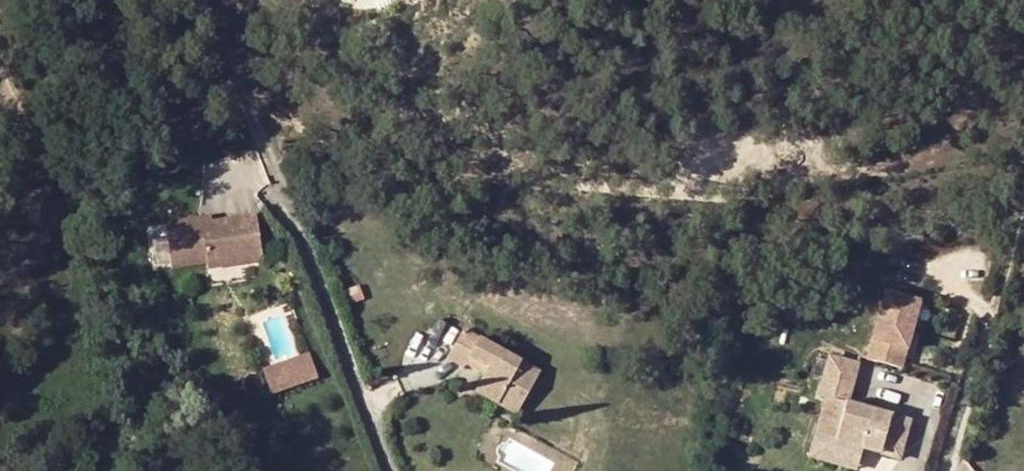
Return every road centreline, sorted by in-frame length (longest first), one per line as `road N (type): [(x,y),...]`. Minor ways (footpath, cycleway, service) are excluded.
road 1 (residential): [(388,470),(202,0)]

